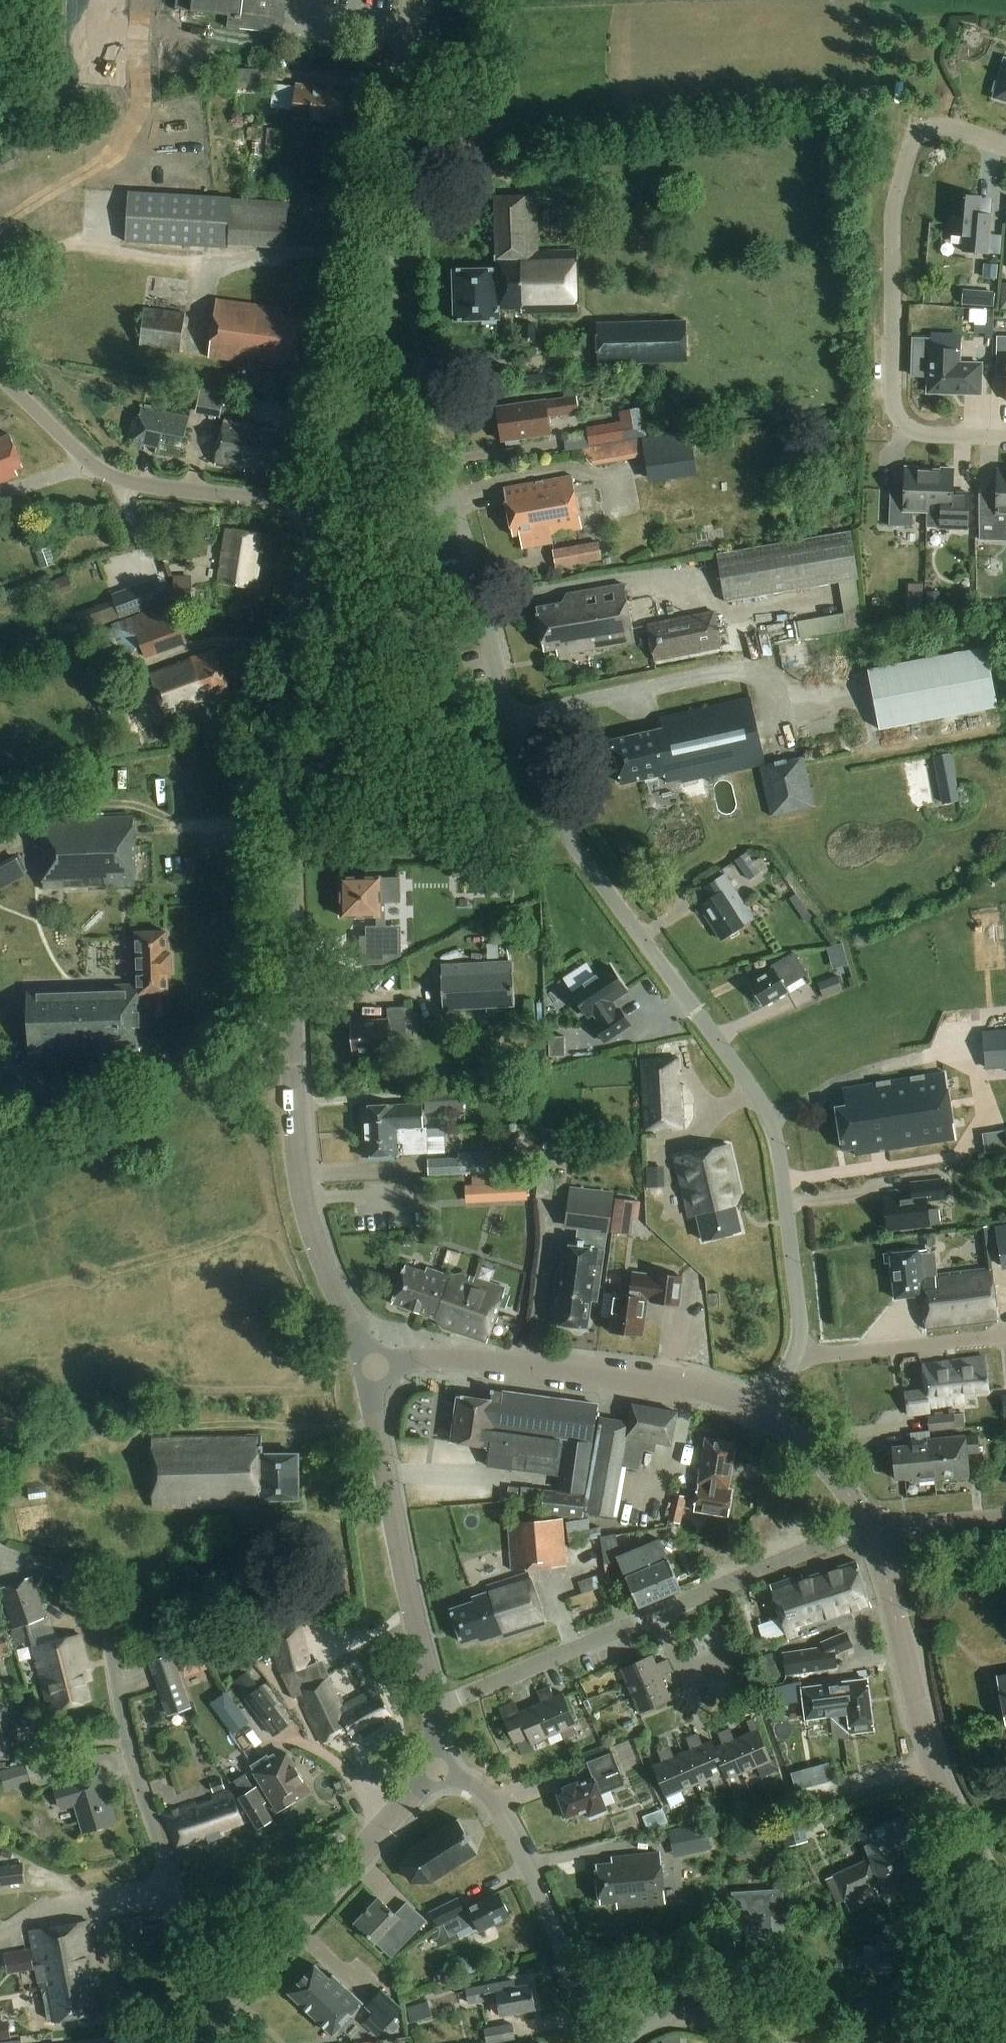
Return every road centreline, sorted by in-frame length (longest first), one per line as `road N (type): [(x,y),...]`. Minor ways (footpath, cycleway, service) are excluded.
road 1 (residential): [(797,1353),(781,1160),(762,1106),(547,809),(515,747),(458,512)]
road 2 (tertiary): [(365,1367),(300,1197),(291,1105),(283,742),(291,640),(320,511)]
road 3 (residential): [(221,2003),(206,1983),(135,1770),(99,1601),(79,1581),(0,1549)]
road 4 (tertiary): [(330,495),(374,295),(396,59),(409,0)]
road 5 (residential): [(438,1706),(871,1529)]
road 6 (tertiary): [(761,1413),(694,1386),(527,1364),(365,1367)]
road 7 (unclassified): [(1005,1901),(942,1797),(871,1529)]
road 8 (unclassified): [(320,511),(128,481),(97,467),(0,375)]
road 9 (tertiary): [(438,1706),(365,1367)]
road 10 (residential): [(1005,439),(897,437),(889,424),(893,223)]
road 11 (tertiary): [(221,2003),(432,1768)]
road 12 (residential): [(570,1962),(493,1806),(476,1787),(432,1768)]
road 13 (residential): [(1005,146),(953,128),(918,135),(893,223)]
road 14 (tertiary): [(871,1529),(828,1463),(761,1413)]
road 15 (tertiary): [(1005,1519),(871,1529)]
road 16 (residential): [(458,512),(330,495)]
road 17 (track): [(187,1053),(253,1113),(291,1105)]

